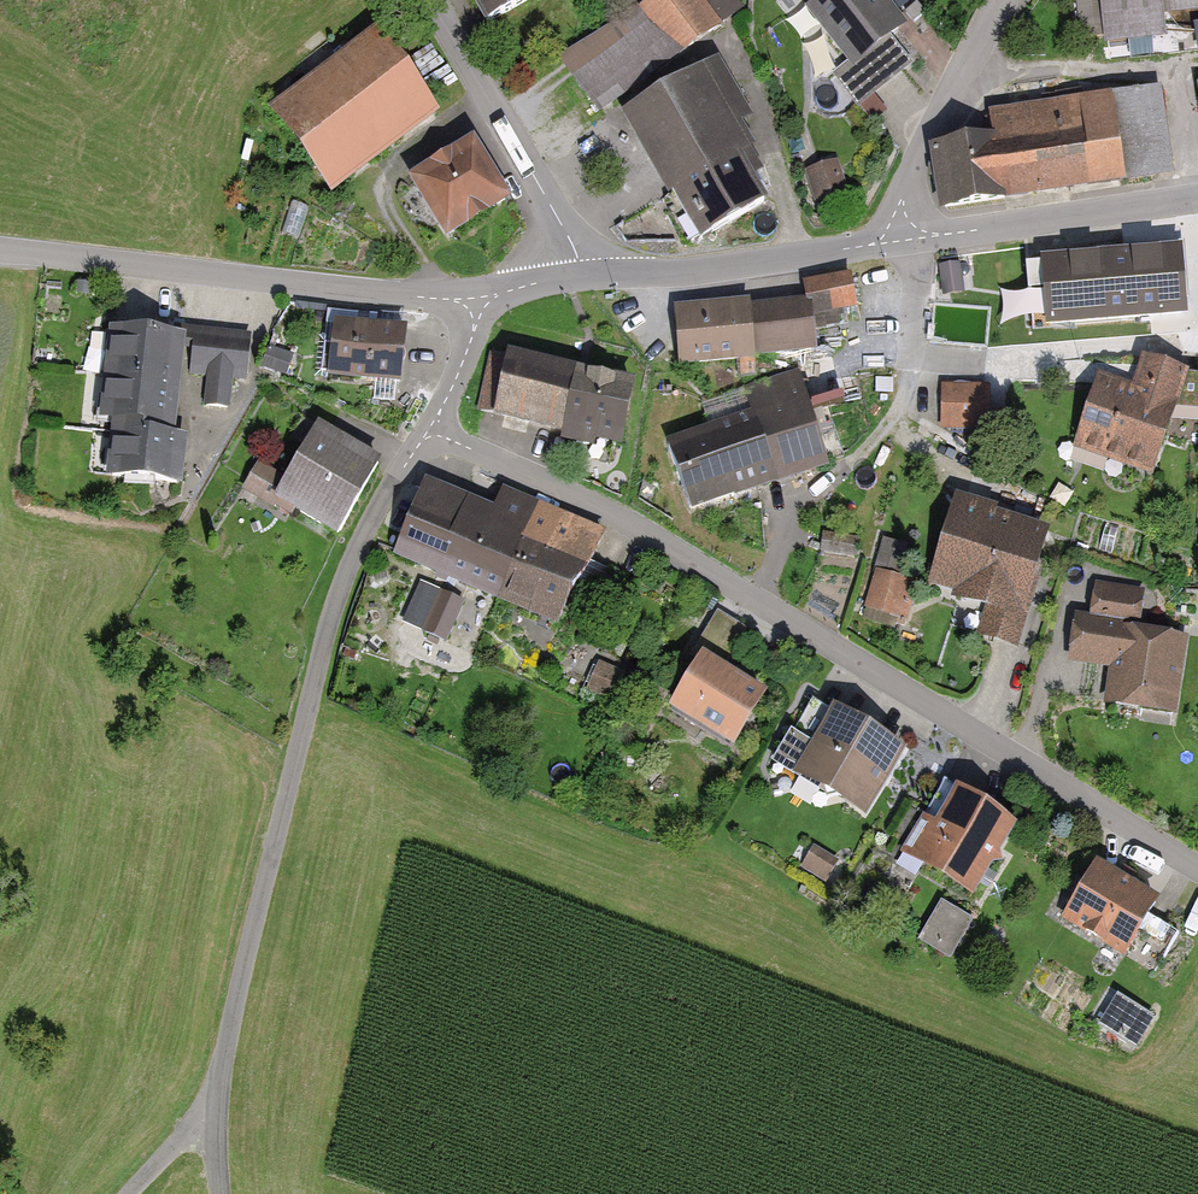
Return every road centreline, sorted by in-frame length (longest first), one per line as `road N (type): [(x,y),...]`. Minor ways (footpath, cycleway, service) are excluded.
road 1 (residential): [(436,430),(758,602),(1197,869)]
road 2 (residential): [(224,1193),(218,1096),(226,1050),(338,589),(379,503),(436,430)]
road 3 (unclassified): [(477,306),(0,249)]
road 4 (residential): [(901,228),(868,245),(680,272),(578,276)]
road 5 (unclassified): [(431,0),(575,249),(578,276)]
road 6 (residential): [(1197,199),(943,235),(901,228)]
road 7 (unclassified): [(1000,0),(929,134),(904,192),(901,228)]
road 8 (residential): [(909,369),(917,285),(901,228)]
road 9 (track): [(130,1193),(218,1096)]
road 10 (residential): [(477,306),(436,430)]

